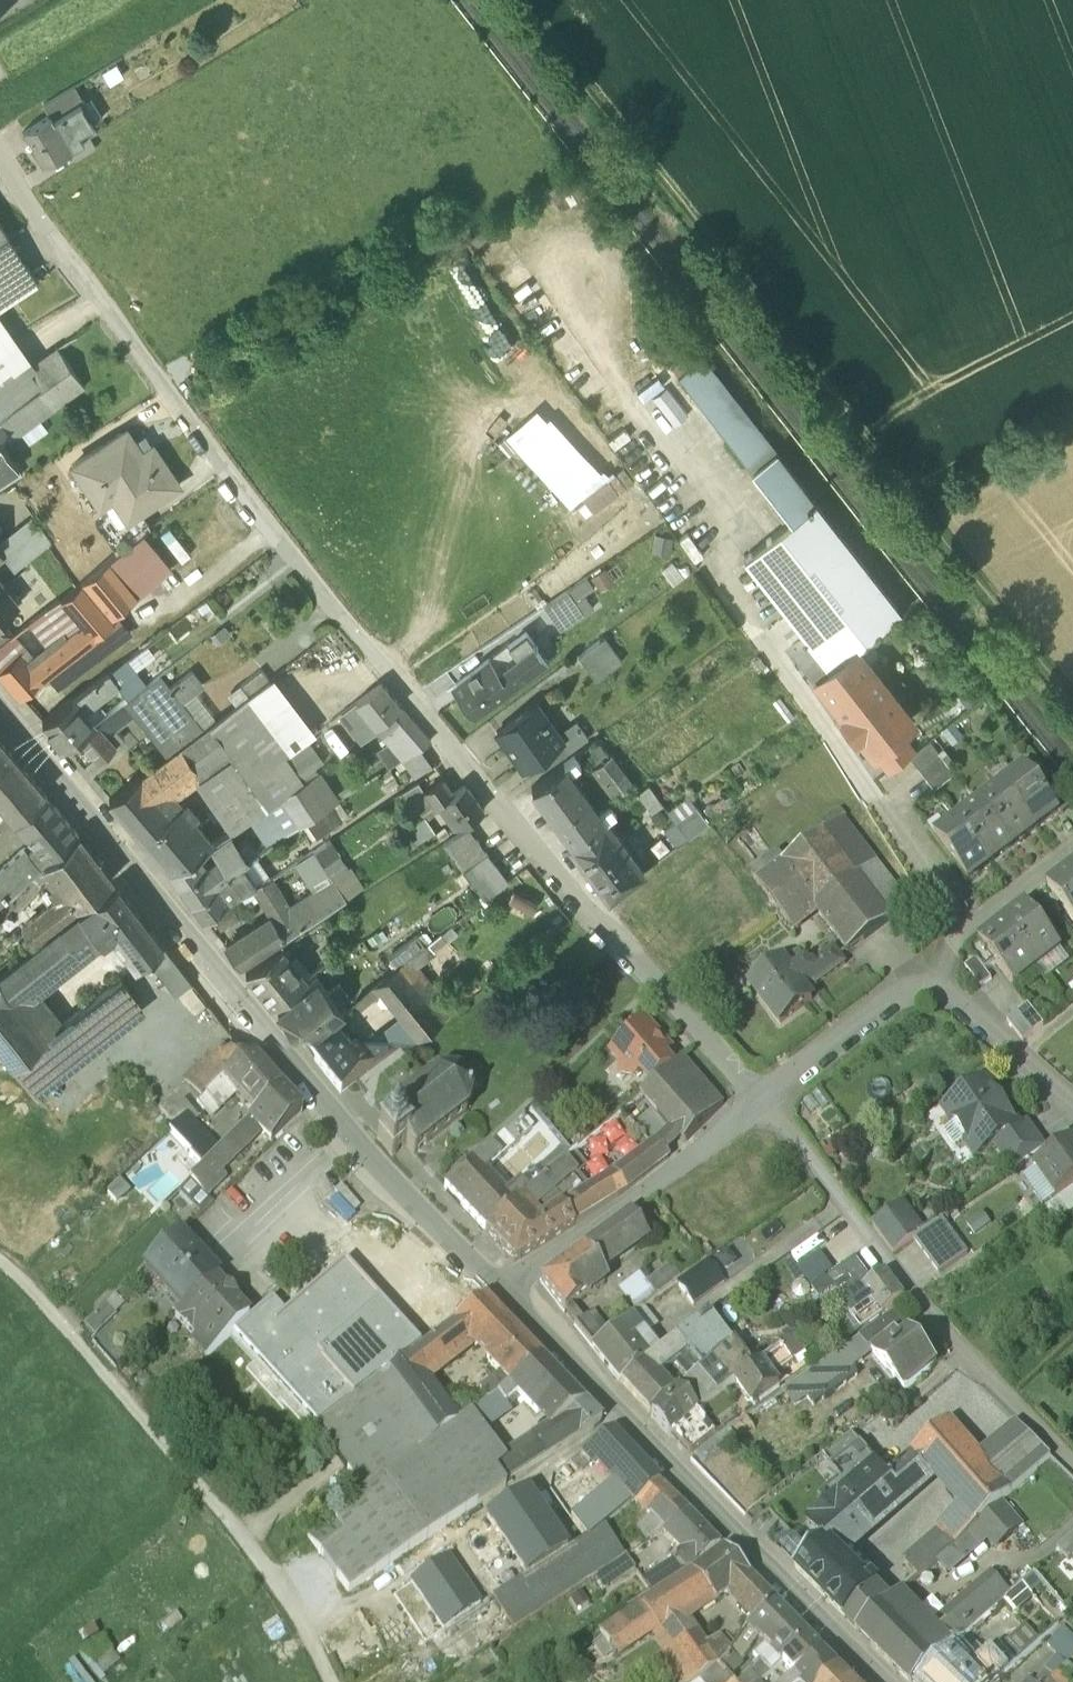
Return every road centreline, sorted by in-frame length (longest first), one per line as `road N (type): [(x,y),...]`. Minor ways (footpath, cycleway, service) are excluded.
road 1 (residential): [(0,155),(74,265),(492,808),(763,1104)]
road 2 (track): [(518,0),(1072,694)]
road 3 (residential): [(504,1292),(336,1123),(0,719)]
road 4 (track): [(334,1681),(250,1543),(0,1261)]
road 5 (residential): [(876,1681),(504,1292)]
road 6 (residential): [(1072,1470),(966,1364),(763,1104)]
road 7 (residential): [(763,1104),(504,1292)]
road 8 (track): [(736,1541),(524,1681)]
road 9 (residential): [(1072,1111),(916,978)]
road 10 (residential): [(916,978),(763,1104)]
road 11 (track): [(910,492),(1072,406)]
road 12 (residential): [(967,931),(884,799)]
road 13 (residential): [(967,931),(1072,852)]

